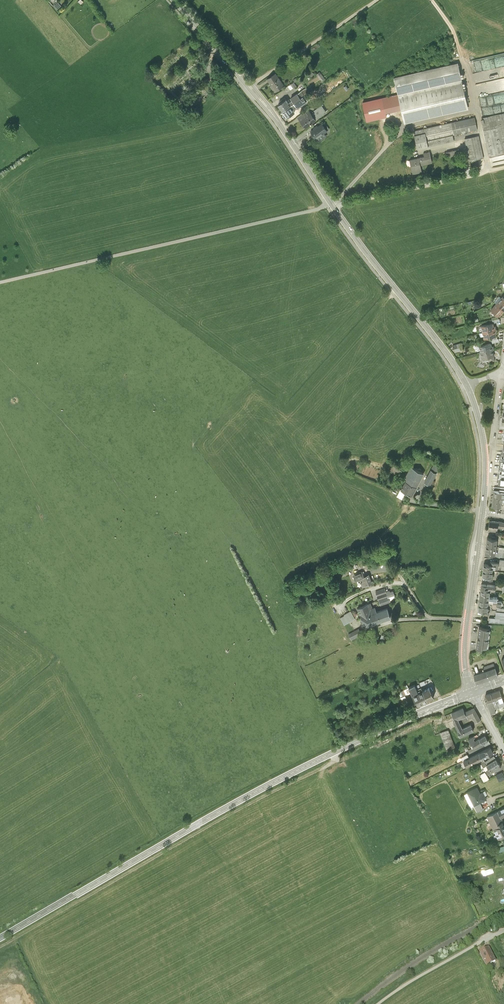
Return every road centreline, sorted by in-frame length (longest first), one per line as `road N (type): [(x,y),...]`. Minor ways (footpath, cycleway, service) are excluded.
road 1 (secondary): [(474,692),(266,786),(0,938)]
road 2 (tertiary): [(173,0),(280,124),(466,385)]
road 3 (track): [(331,753),(334,762),(0,947)]
road 4 (track): [(327,207),(0,283)]
road 5 (tertiary): [(483,512),(466,650),(474,692)]
road 6 (track): [(503,168),(332,206)]
road 7 (track): [(378,0),(251,88)]
road 8 (track): [(377,1003),(488,940)]

